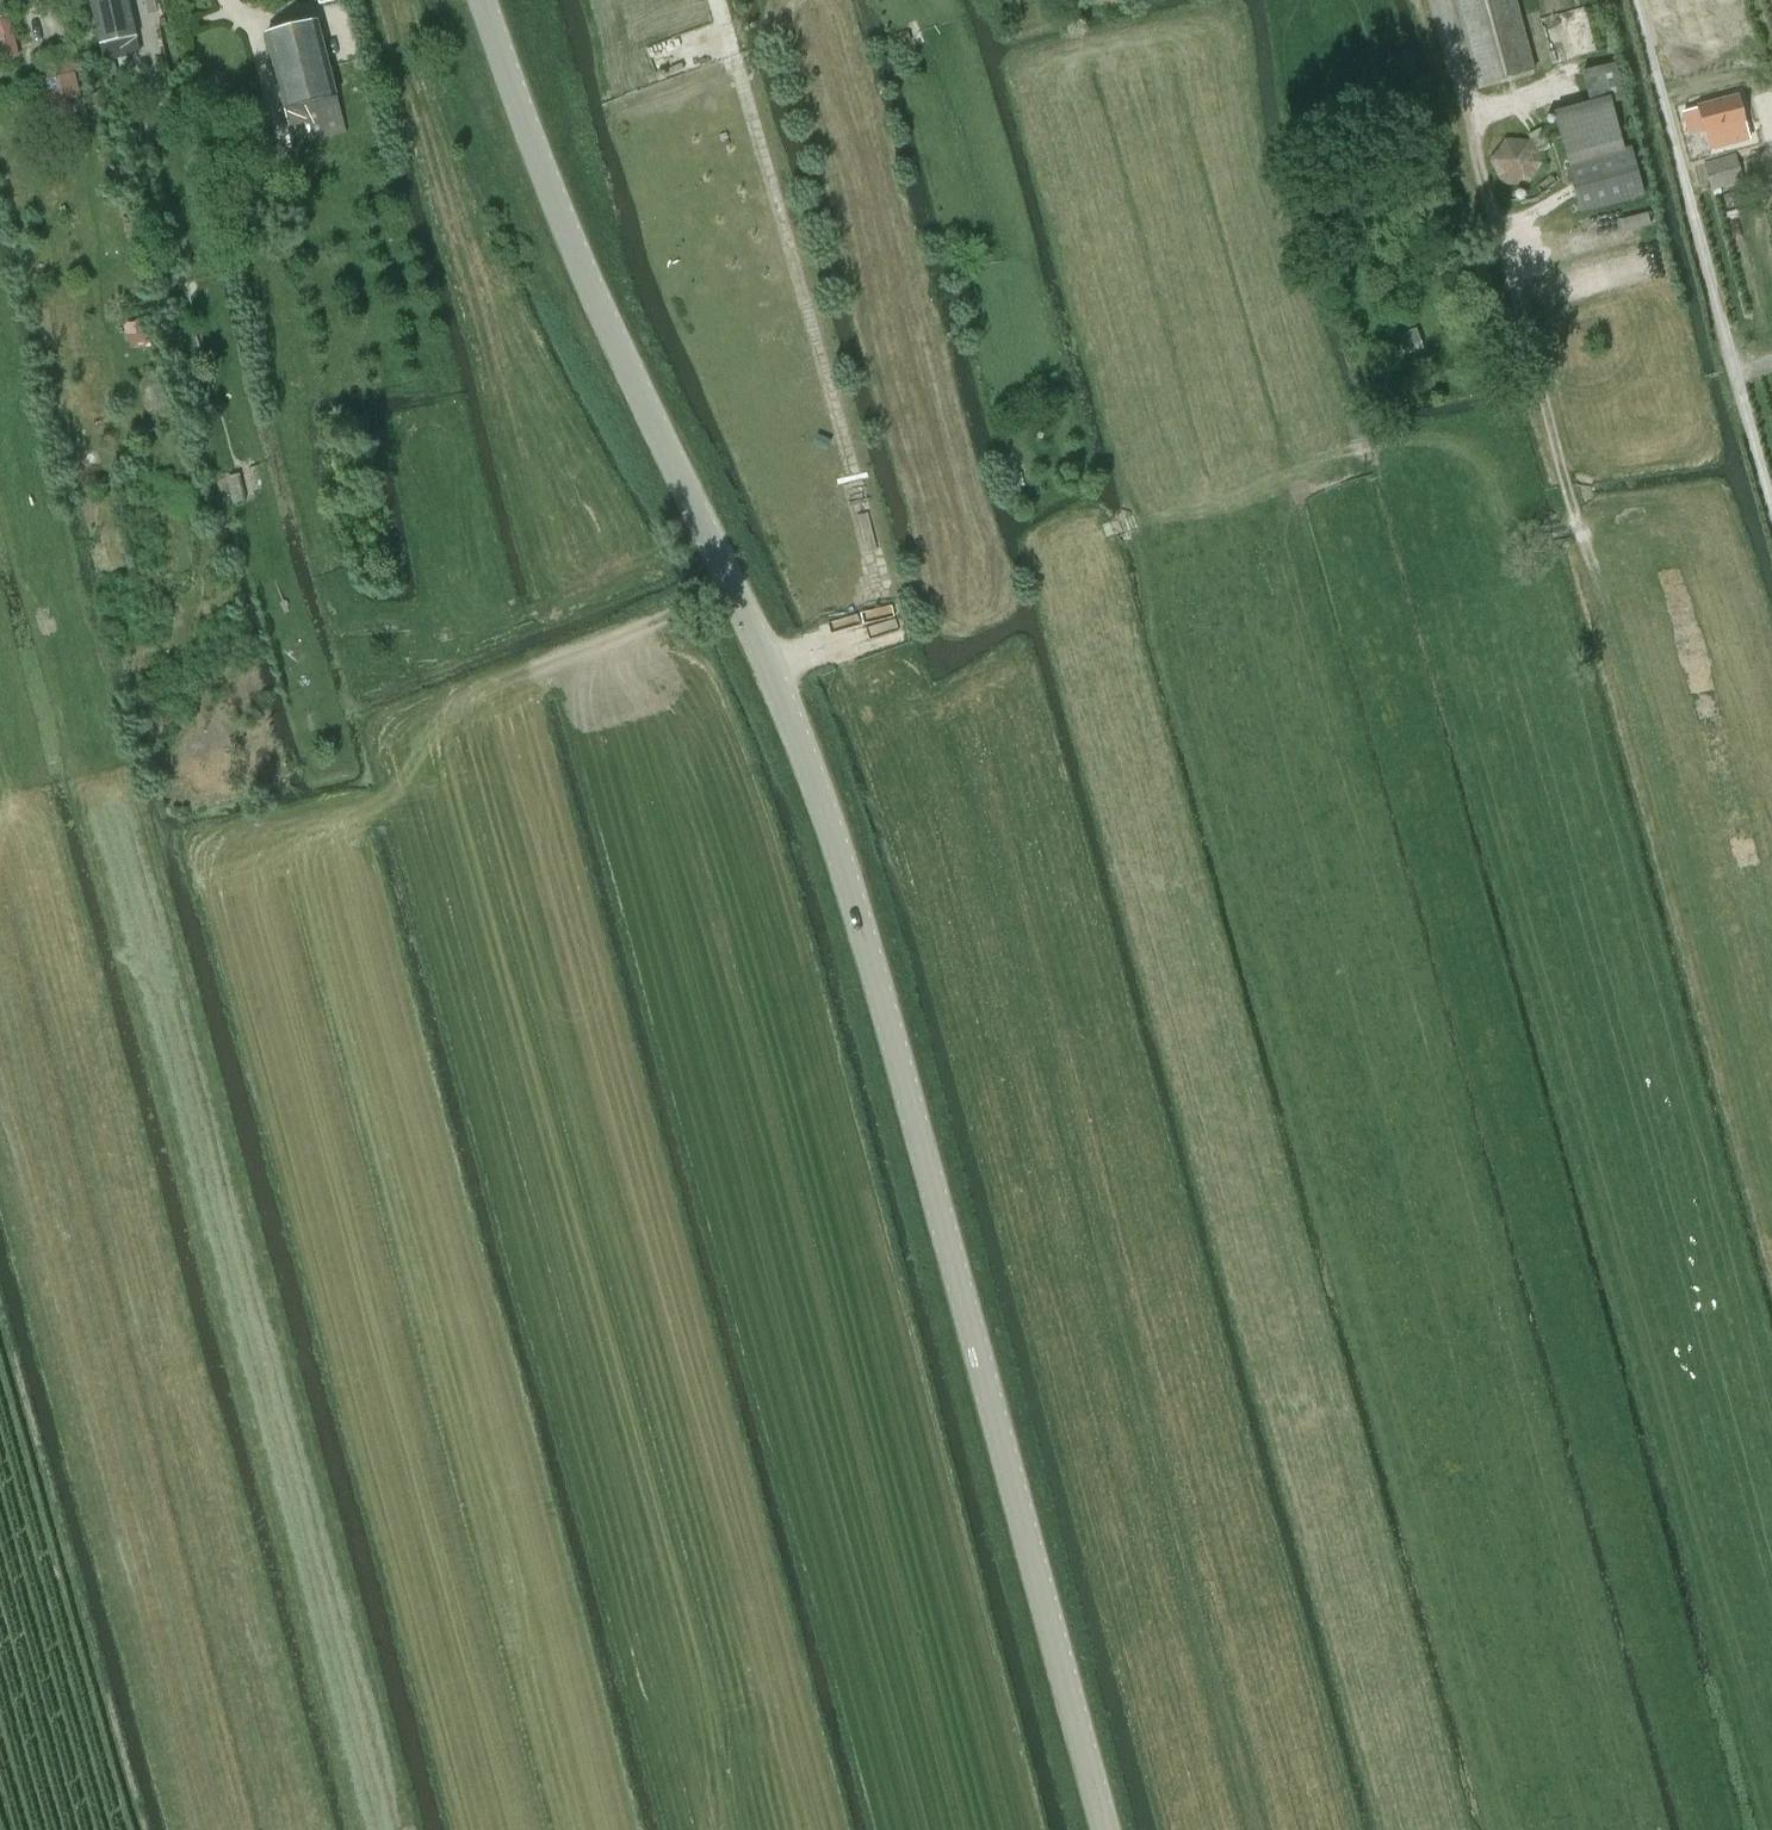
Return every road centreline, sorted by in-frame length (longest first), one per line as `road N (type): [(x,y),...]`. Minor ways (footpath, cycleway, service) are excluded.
road 1 (tertiary): [(1111,1829),(930,1178),(823,754),(583,265),(486,0)]

